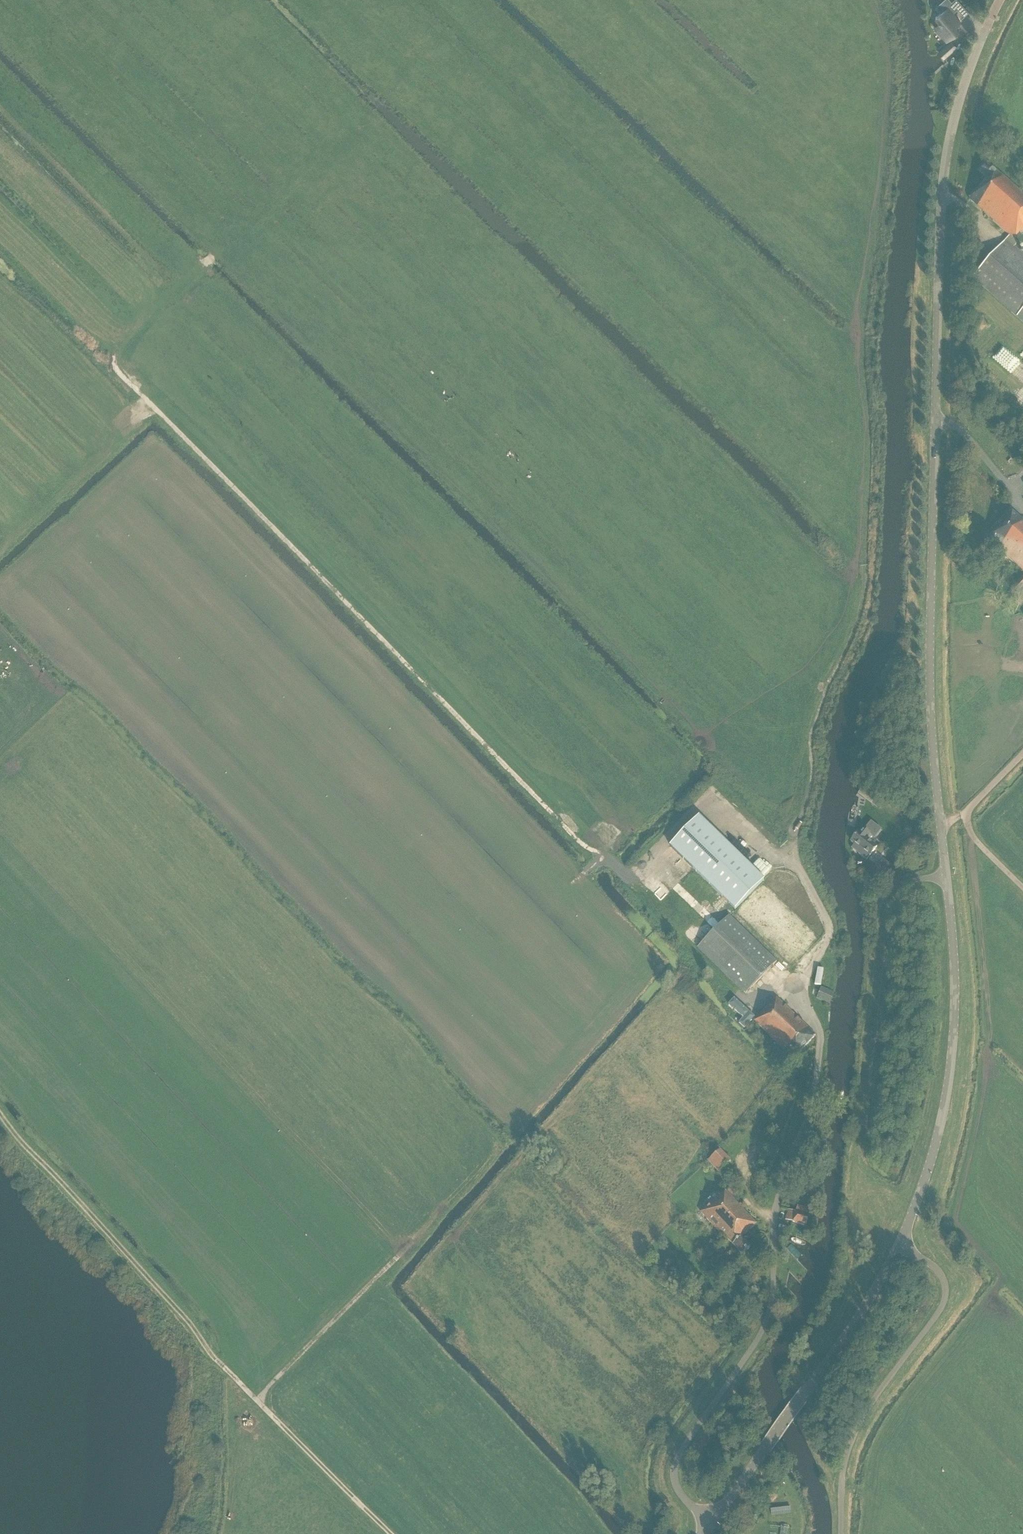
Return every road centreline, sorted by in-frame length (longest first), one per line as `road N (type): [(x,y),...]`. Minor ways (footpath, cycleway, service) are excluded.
road 1 (tertiary): [(900,1243),(939,1129),(955,1014),(931,684),(941,196),(963,86),(1000,0)]
road 2 (track): [(635,875),(576,839),(118,373),(115,356)]
road 3 (track): [(392,1533),(217,1361),(0,1115)]
road 4 (unclassified): [(712,1522),(680,1493),(675,1467),(764,1326),(777,1203),(814,1095)]
road 5 (unclassified): [(841,1533),(842,1479),(858,1427),(946,1297),(940,1273),(900,1243)]
road 6 (tertiary): [(712,1522),(859,1316),(900,1243)]
road 7 (track): [(258,1402),(413,1242)]

